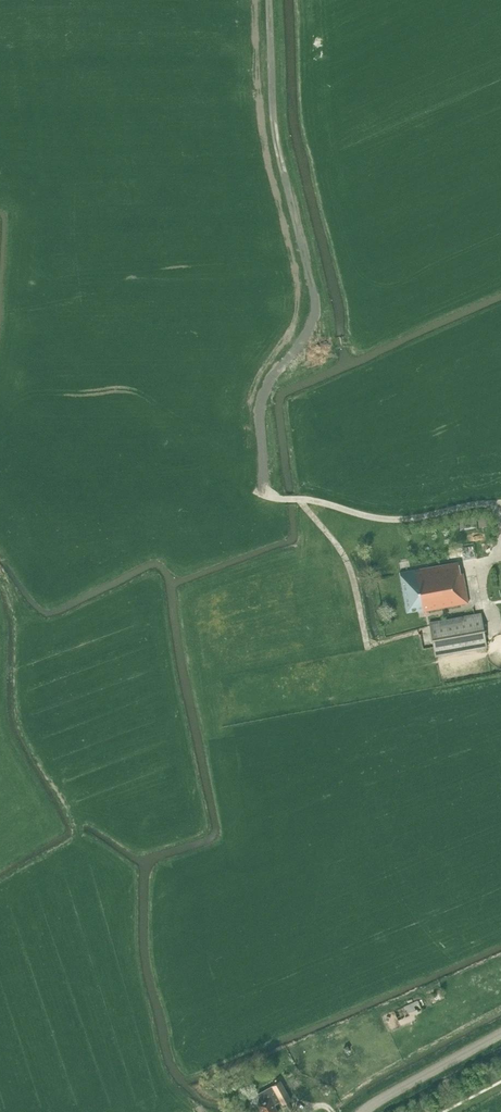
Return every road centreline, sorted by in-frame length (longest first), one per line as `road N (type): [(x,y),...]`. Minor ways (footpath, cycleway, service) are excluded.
road 1 (track): [(294,497),(275,498),(266,489),(260,405),(313,308),(276,143),(269,0)]
road 2 (unclassified): [(364,1111),(500,1033)]

